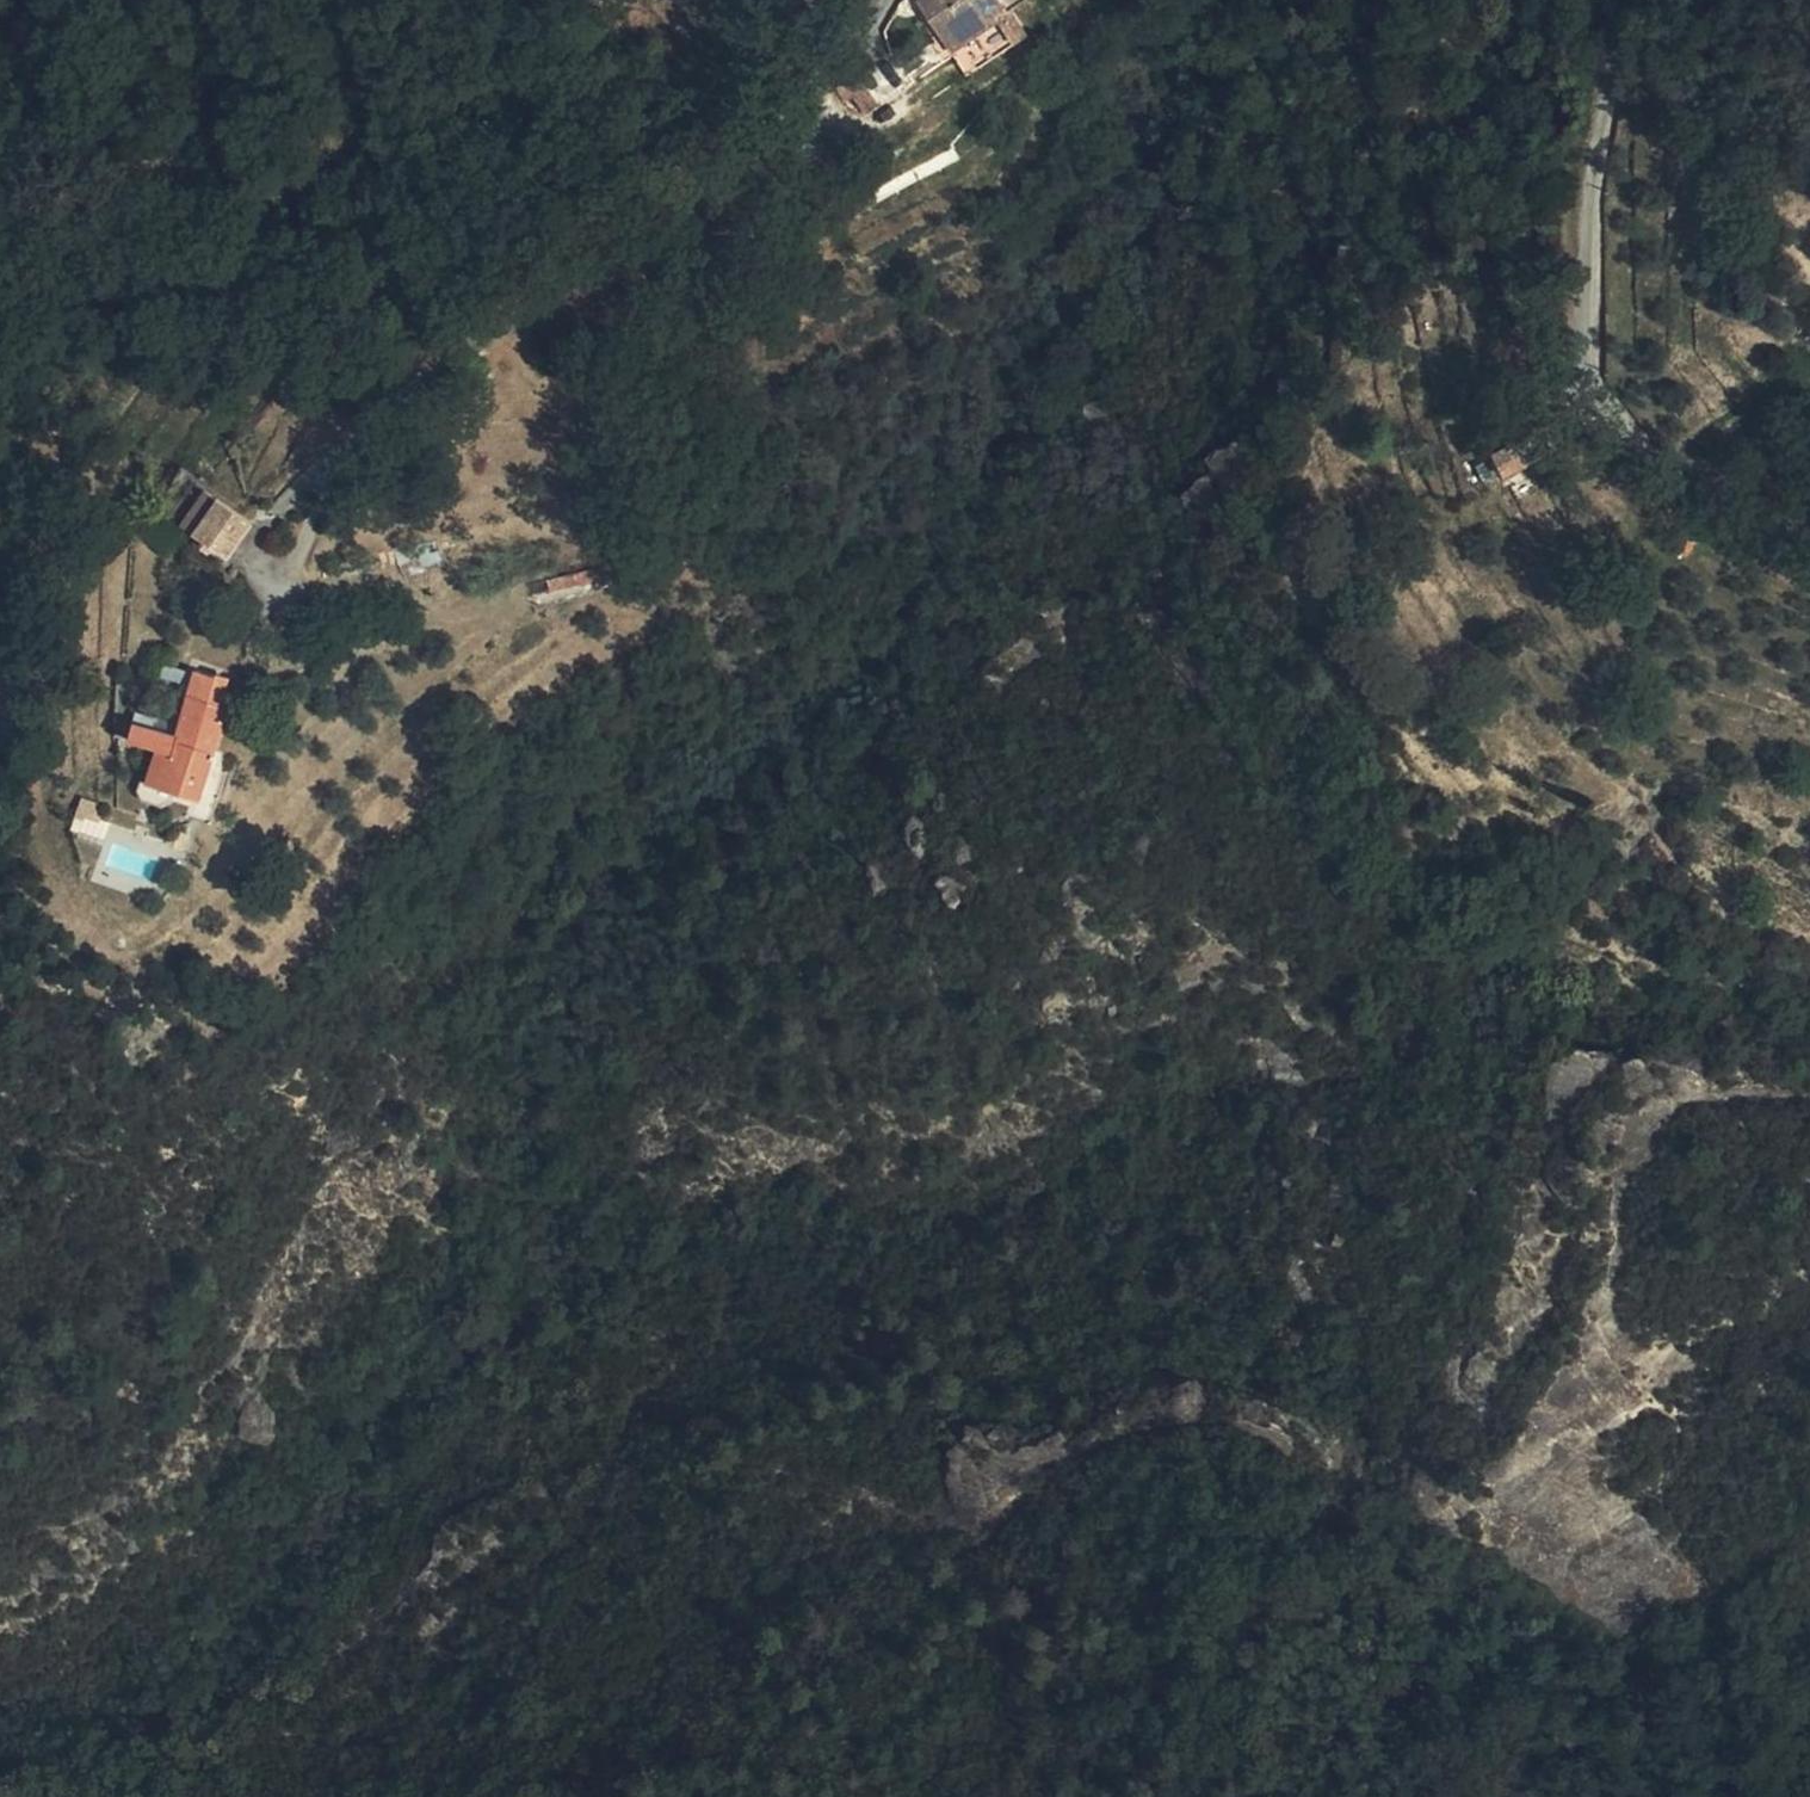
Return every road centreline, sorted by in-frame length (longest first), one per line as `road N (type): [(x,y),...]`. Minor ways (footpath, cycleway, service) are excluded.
road 1 (residential): [(1809,578),(1732,528),(1613,420),(1586,361),(1592,160),(1639,0)]

